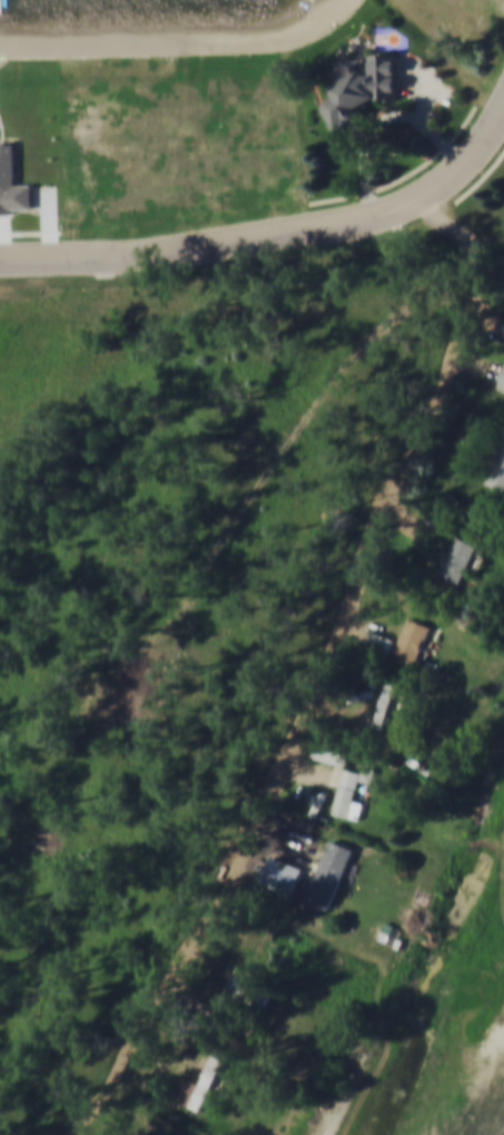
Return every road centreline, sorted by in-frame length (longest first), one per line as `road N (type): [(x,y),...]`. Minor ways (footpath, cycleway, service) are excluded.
road 1 (residential): [(421,203),(457,226),(492,266),(492,337),(402,515),(243,877),(198,949),(107,1038),(37,1134)]
road 2 (residential): [(503,104),(467,176),(385,223),(214,252),(0,257)]

